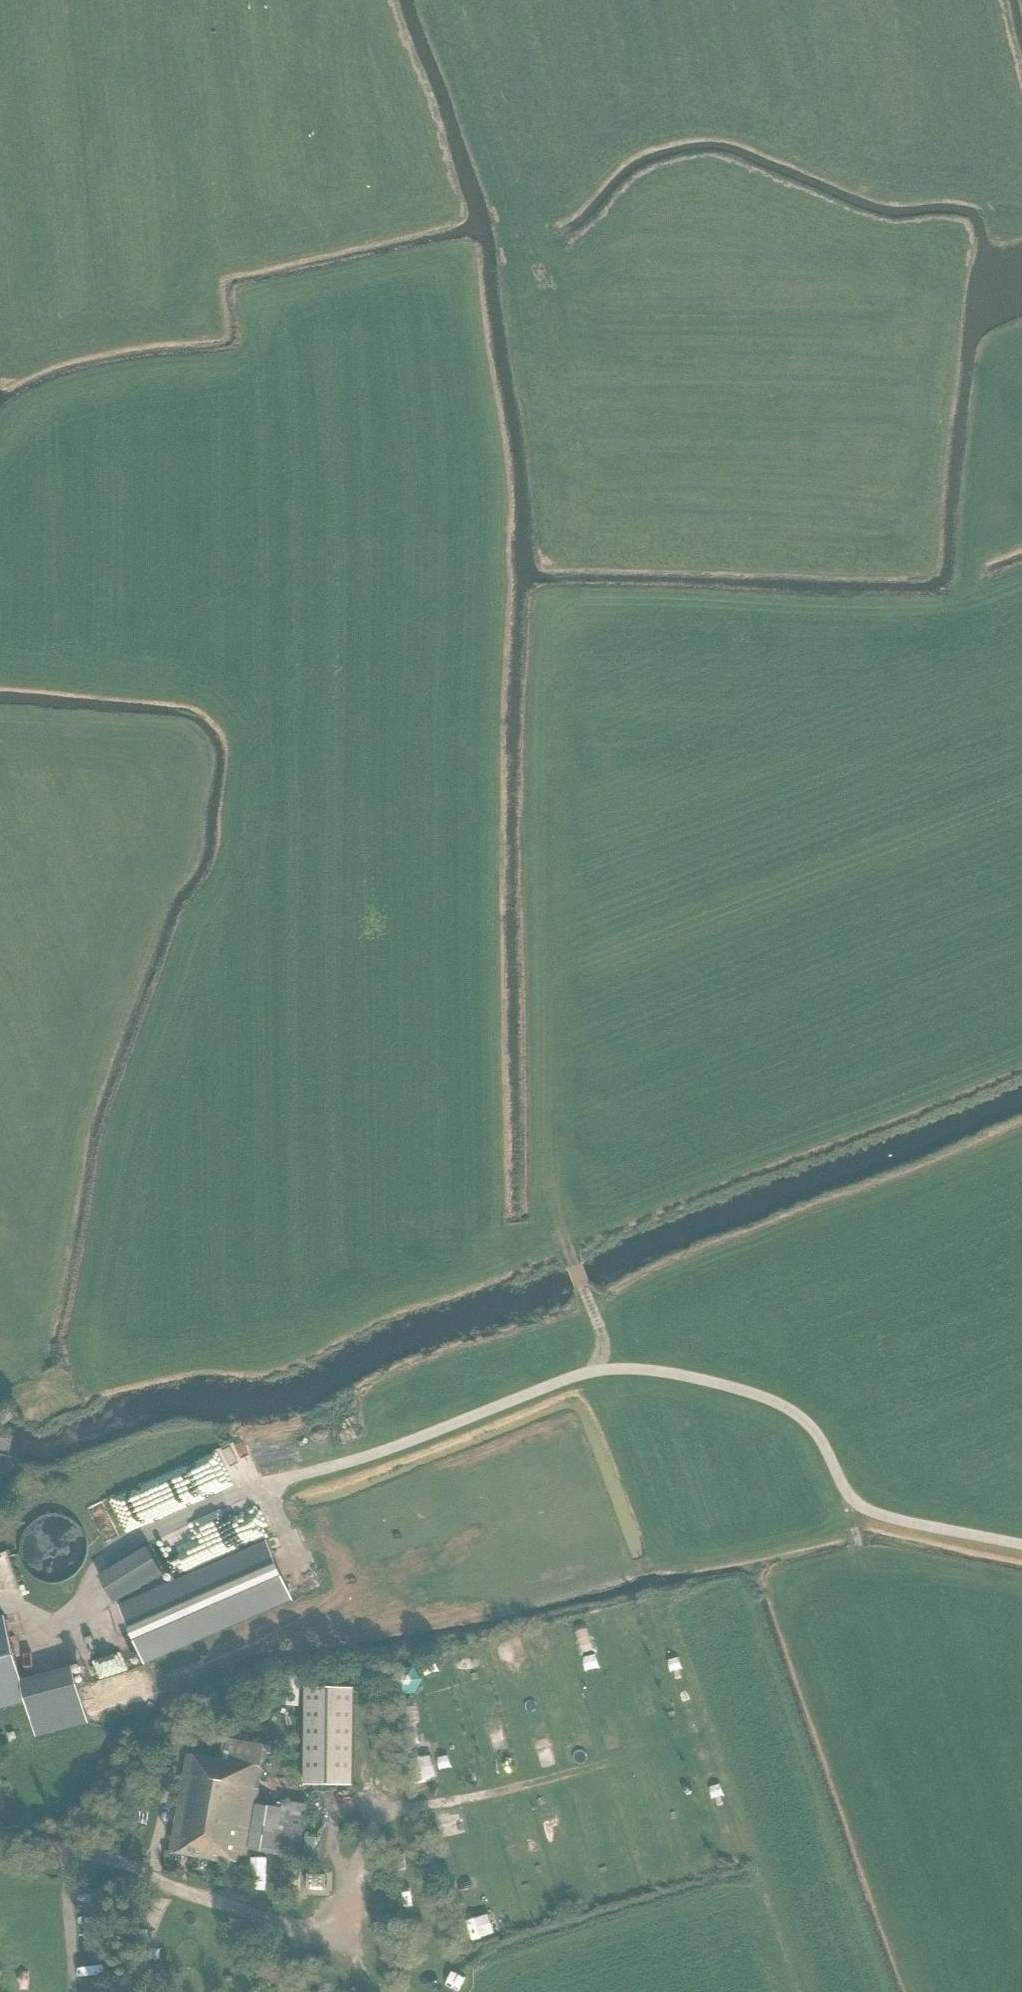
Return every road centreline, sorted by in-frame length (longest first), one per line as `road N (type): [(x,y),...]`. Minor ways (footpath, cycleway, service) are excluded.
road 1 (unclassified): [(0,1846),(70,1852),(131,1871),(321,1956),(368,1991)]

